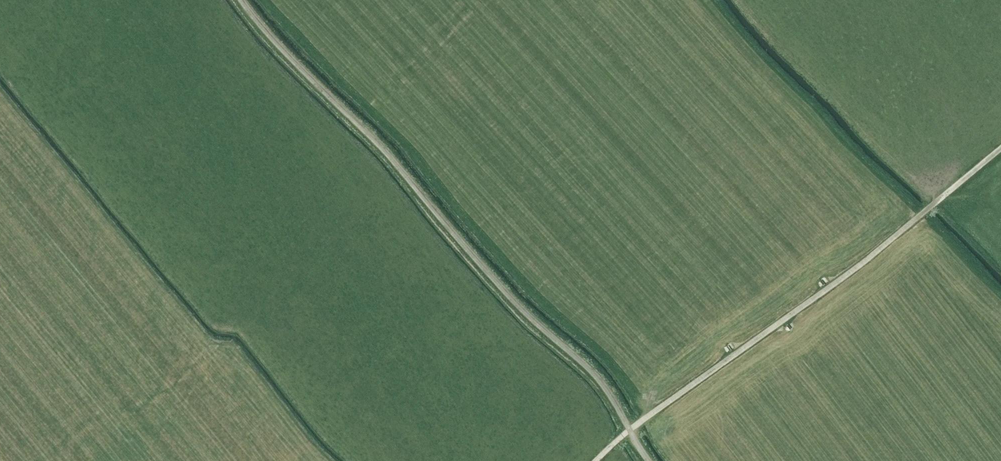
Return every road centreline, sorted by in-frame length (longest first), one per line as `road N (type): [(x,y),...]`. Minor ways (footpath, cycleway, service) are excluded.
road 1 (unclassified): [(648,460),(590,371),(496,283),(394,156),(247,0)]
road 2 (track): [(598,460),(1000,147)]

